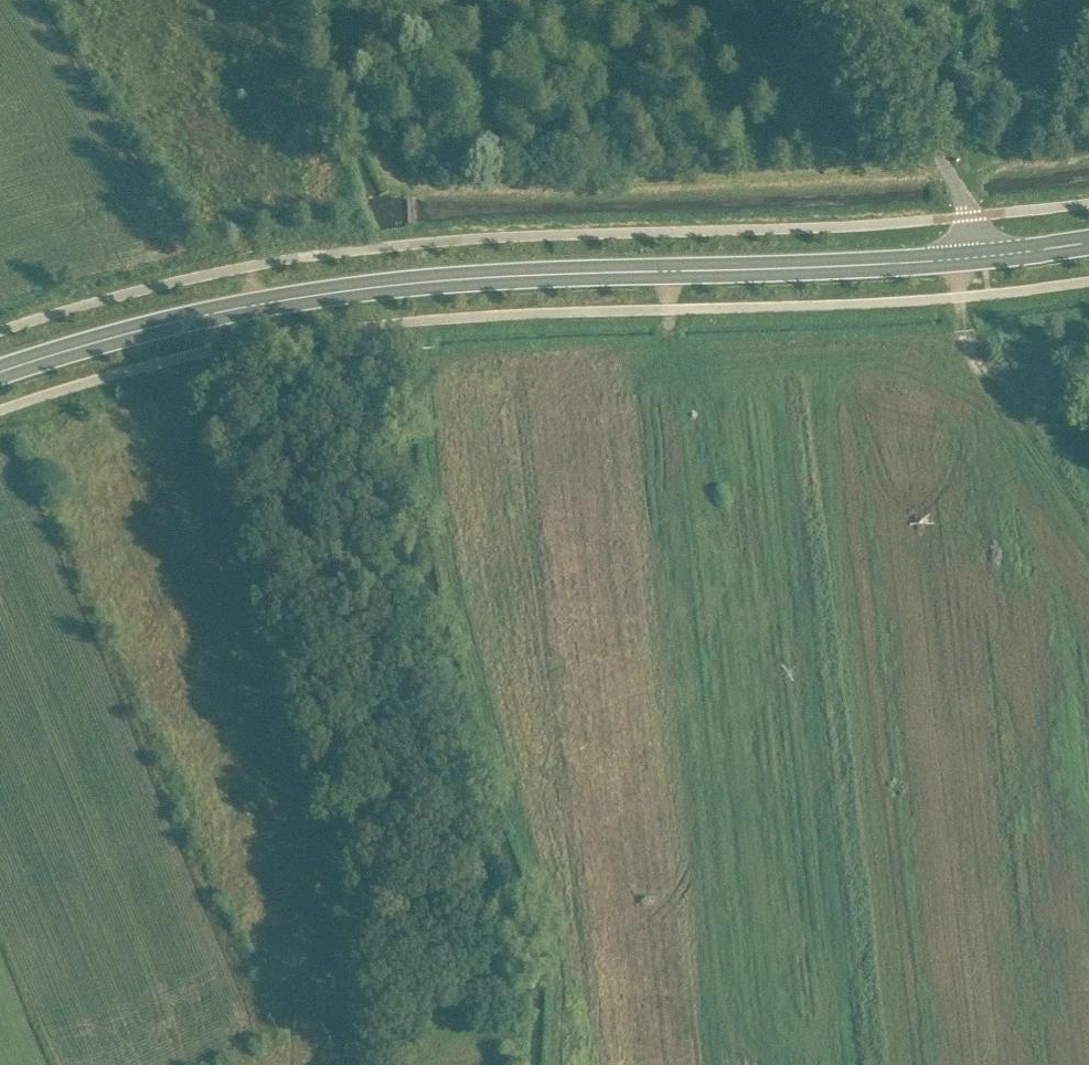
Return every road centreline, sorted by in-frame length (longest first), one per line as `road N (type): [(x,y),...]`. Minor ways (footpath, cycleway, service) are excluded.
road 1 (secondary): [(0,375),(204,316),(372,288),(973,263)]
road 2 (track): [(380,1002),(204,316)]
road 3 (unclassified): [(973,263),(973,222),(934,127),(850,0)]
road 4 (track): [(964,298),(966,335),(980,365),(1088,545)]

